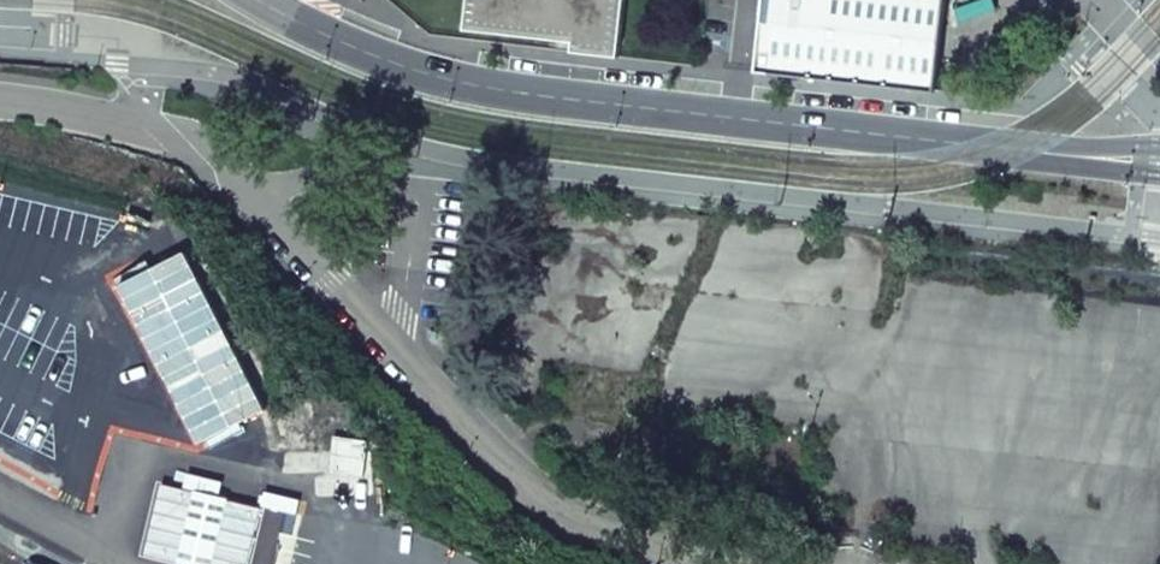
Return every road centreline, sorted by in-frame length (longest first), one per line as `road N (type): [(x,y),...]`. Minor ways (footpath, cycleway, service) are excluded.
road 1 (secondary): [(262,0),(331,39),(479,88),(1159,165)]
road 2 (residential): [(204,150),(364,320),(569,519),(737,563)]

